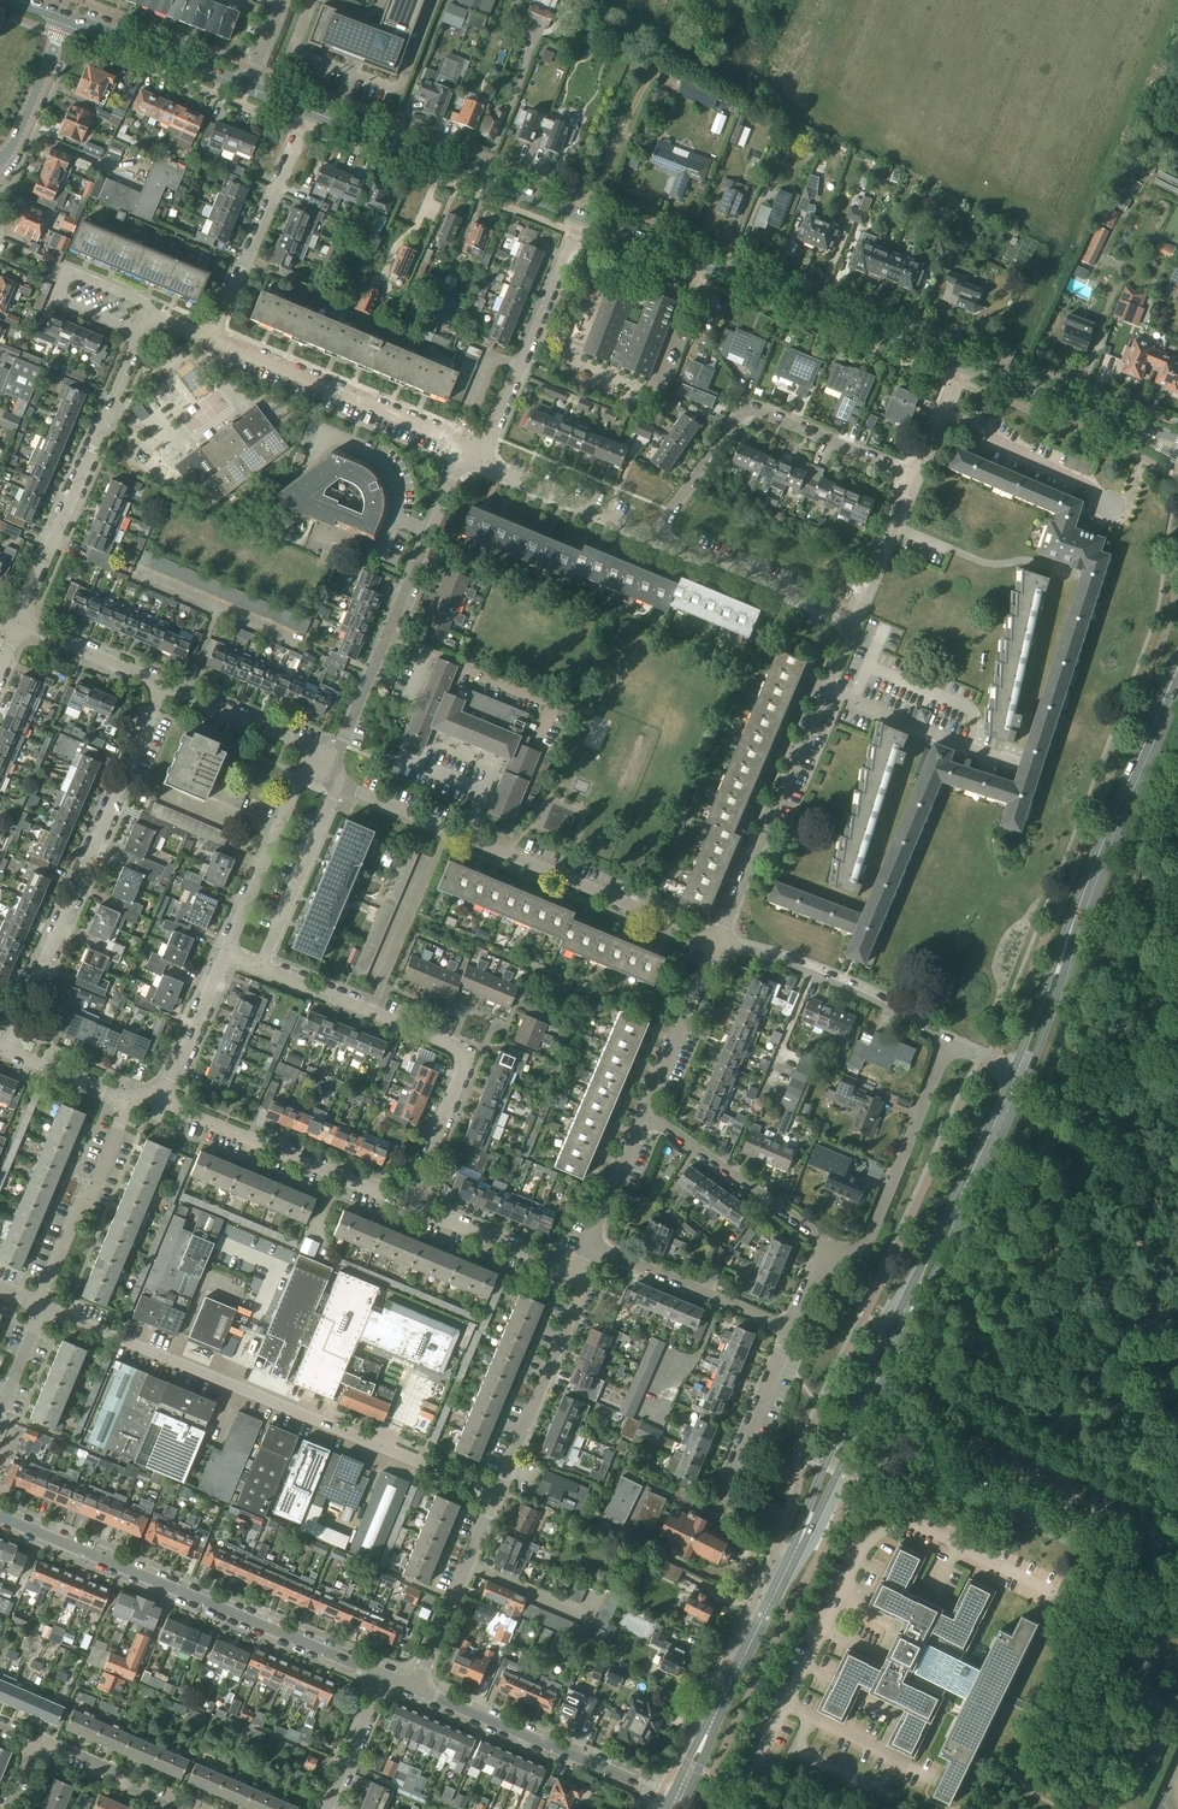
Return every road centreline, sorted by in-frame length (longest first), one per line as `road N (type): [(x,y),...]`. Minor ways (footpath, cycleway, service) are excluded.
road 1 (secondary): [(752,1642),(1020,1074)]
road 2 (residential): [(496,1494),(39,1307)]
road 3 (secondary): [(1020,1074),(1177,674)]
road 4 (residential): [(0,1515),(383,1676)]
road 5 (secondary): [(585,217),(961,362)]
road 6 (residential): [(6,1053),(163,686)]
road 7 (residential): [(718,942),(853,620)]
road 8 (residential): [(324,764),(340,747),(465,451)]
road 9 (residential): [(915,474),(746,406),(653,535)]
road 10 (residential): [(20,622),(140,334)]
road 11 (secondary): [(308,111),(585,217)]
road 12 (residential): [(718,942),(447,827)]
road 13 (residential): [(416,1689),(671,1797)]
road 14 (residential): [(465,451),(213,339)]
road 15 (residential): [(410,1203),(174,1106),(166,1092)]
road 16 (residential): [(410,1203),(470,1051),(370,1011)]
road 17 (residential): [(482,458),(585,217)]
road 18 (residential): [(949,1043),(869,1240),(842,1248),(830,1242)]
road 19 (residential): [(949,1043),(837,982),(718,942)]
road 20 (residential): [(213,339),(308,111)]
road 21 (residential): [(792,1329),(728,1486),(792,1516)]
road 22 (residential): [(496,1494),(576,1302),(577,1275)]
road 23 (secondary): [(961,362),(1177,449)]
road 24 (residential): [(39,1307),(70,1216),(90,1203),(128,1104)]
road 25 (residential): [(830,1242),(646,1114)]
road 26 (residential): [(792,1329),(590,1243)]
road 27 (residential): [(227,953),(301,774),(324,764)]
road 28 (residential): [(853,620),(653,535)]
road 29 (residential): [(416,1689),(496,1494)]
road 30 (residential): [(370,1011),(447,827)]
road 31 (residential): [(260,967),(338,784)]
road 32 (secondary): [(67,18),(247,87)]
road 33 (residential): [(653,535),(482,458)]
road 34 (residential): [(646,1114),(718,942)]
road 35 (residential): [(577,1275),(410,1203)]
road 36 (residential): [(324,764),(304,746),(163,686)]
road 37 (secondary): [(752,1642),(671,1797)]
road 38 (secondary): [(684,1803),(752,1642)]
road 39 (residential): [(853,620),(915,474)]
road 40 (residential): [(0,161),(67,18)]
road 41 (residential): [(186,1808),(41,1746)]
road 42 (residential): [(163,686),(20,622)]
road 43 (residential): [(166,1092),(227,953)]
road 44 (residential): [(325,1808),(383,1676)]
road 45 (residential): [(590,1243),(646,1114)]
road 46 (residential): [(128,1104),(6,1053)]
road 47 (residential): [(140,334),(57,300),(70,271)]
road 48 (residential): [(915,474),(961,362)]

